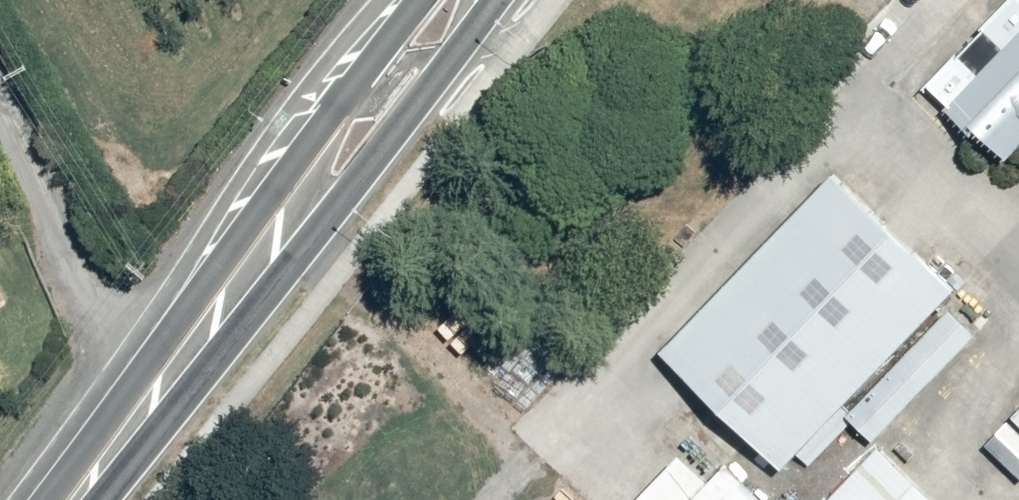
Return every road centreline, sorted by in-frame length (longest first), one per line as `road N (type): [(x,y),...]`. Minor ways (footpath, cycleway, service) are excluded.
road 1 (tertiary): [(505,0),(104,499)]
road 2 (tertiary): [(47,499),(427,0)]

